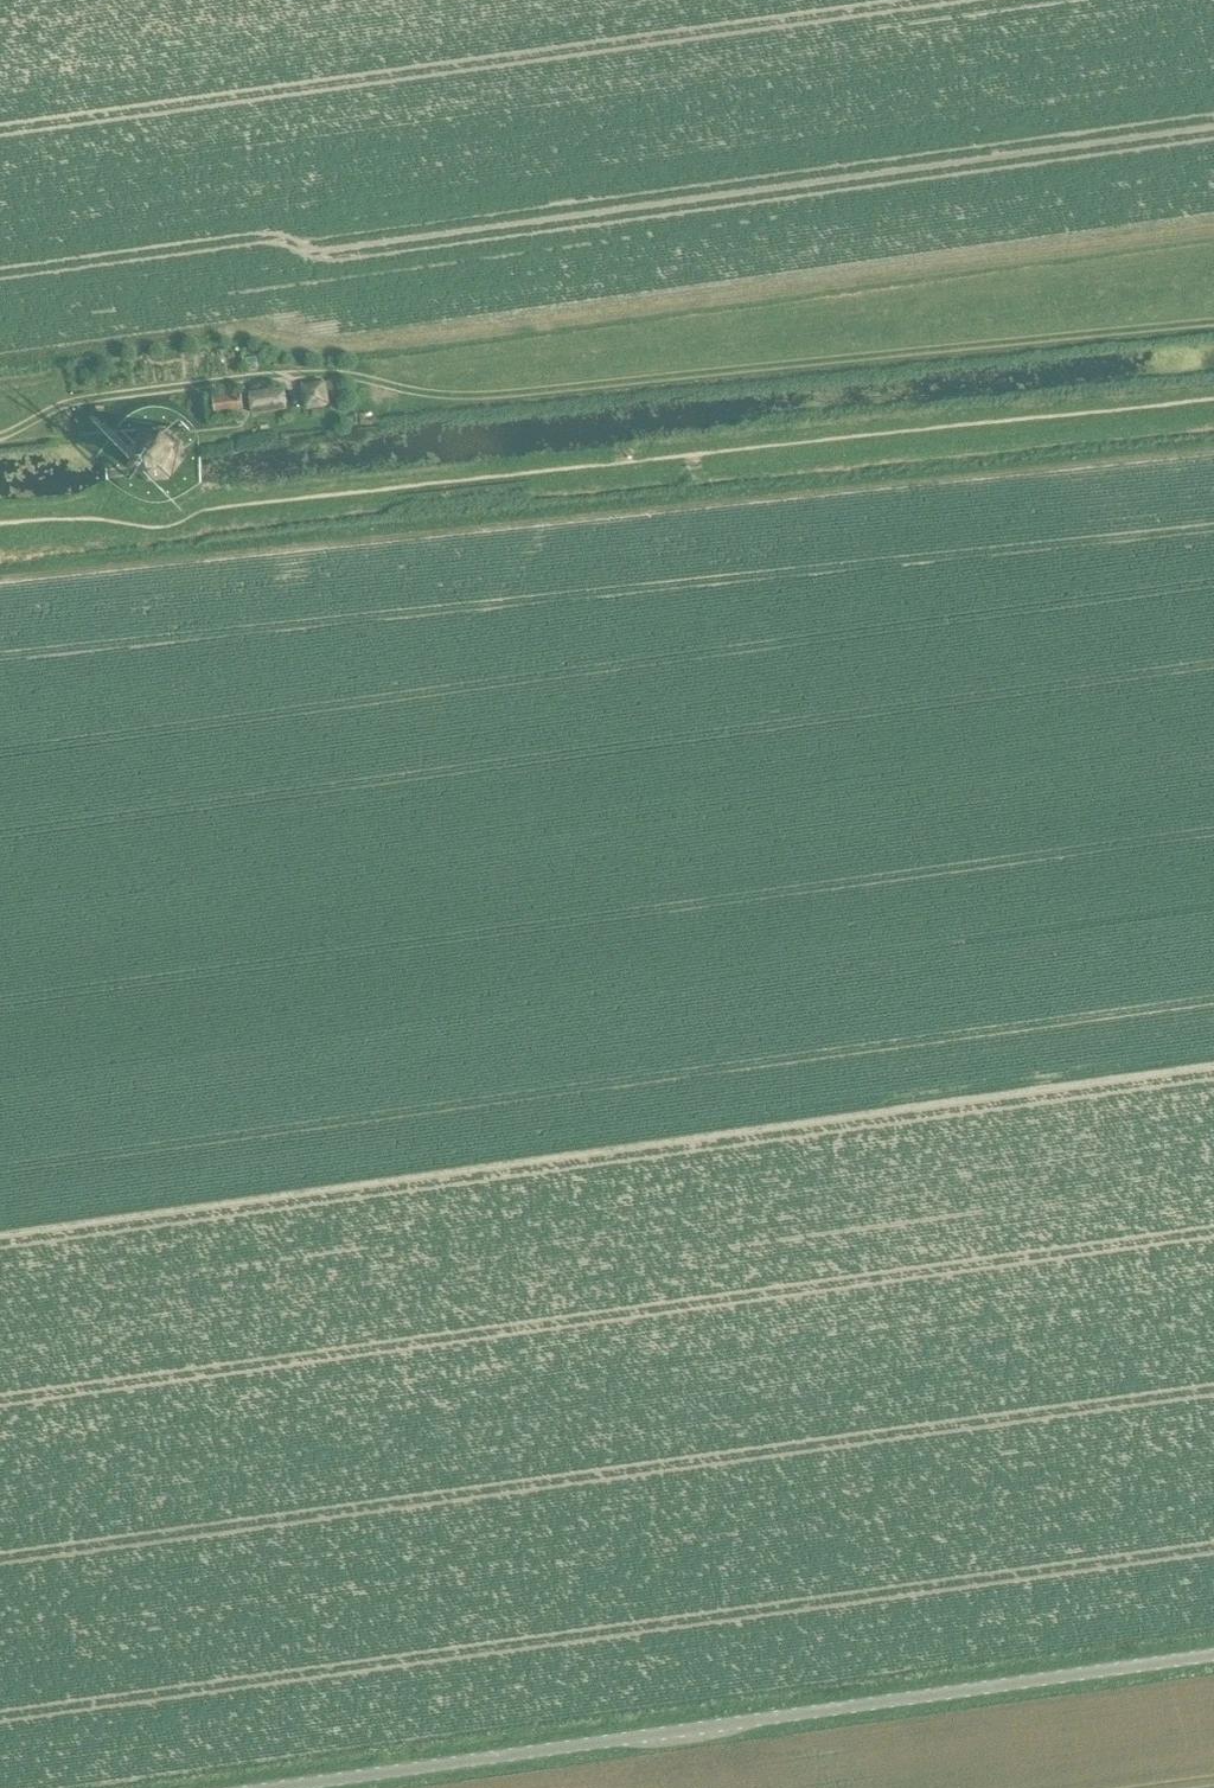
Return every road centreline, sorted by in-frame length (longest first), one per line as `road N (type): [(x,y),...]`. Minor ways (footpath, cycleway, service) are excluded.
road 1 (track): [(1213,323),(482,395),(349,376),(244,378),(72,402),(0,436)]
road 2 (unclassified): [(288,1787),(1213,1657)]

